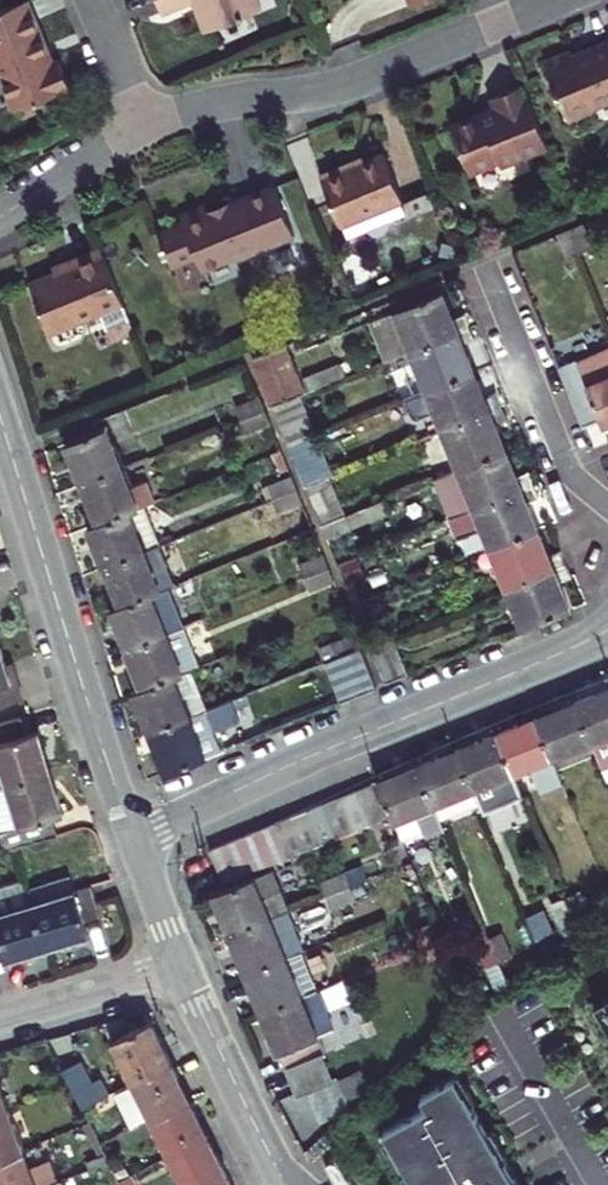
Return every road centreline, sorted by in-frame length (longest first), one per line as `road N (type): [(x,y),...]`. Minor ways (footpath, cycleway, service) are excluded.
road 1 (residential): [(133,839),(607,630)]
road 2 (residential): [(0,419),(133,839)]
road 3 (residential): [(148,126),(377,75),(563,0)]
road 4 (residential): [(479,257),(565,457),(607,505)]
road 5 (residential): [(182,970),(284,1184)]
road 6 (residential): [(0,1021),(182,970)]
road 7 (residential): [(0,220),(148,126)]
road 8 (residential): [(133,839),(182,970)]
road 9 (residential): [(148,126),(96,0)]

